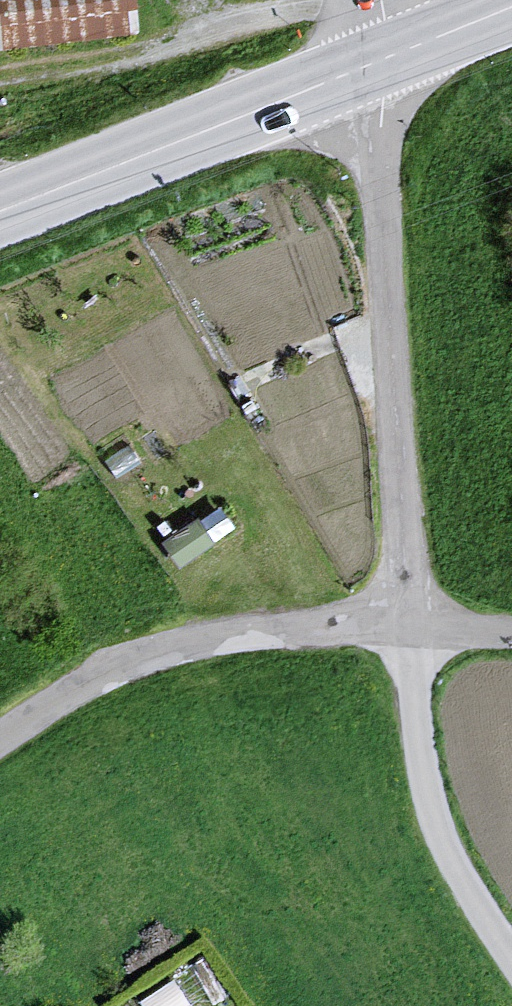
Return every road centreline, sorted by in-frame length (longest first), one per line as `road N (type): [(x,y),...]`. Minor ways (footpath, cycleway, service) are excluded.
road 1 (unclassified): [(414,638),(385,58)]
road 2 (unclassified): [(0,753),(90,693),(192,657),(329,635),(414,638)]
road 3 (tertiary): [(0,210),(385,58)]
road 4 (unclassified): [(511,965),(459,880),(425,807),(414,638)]
road 5 (tertiary): [(385,58),(511,6)]

